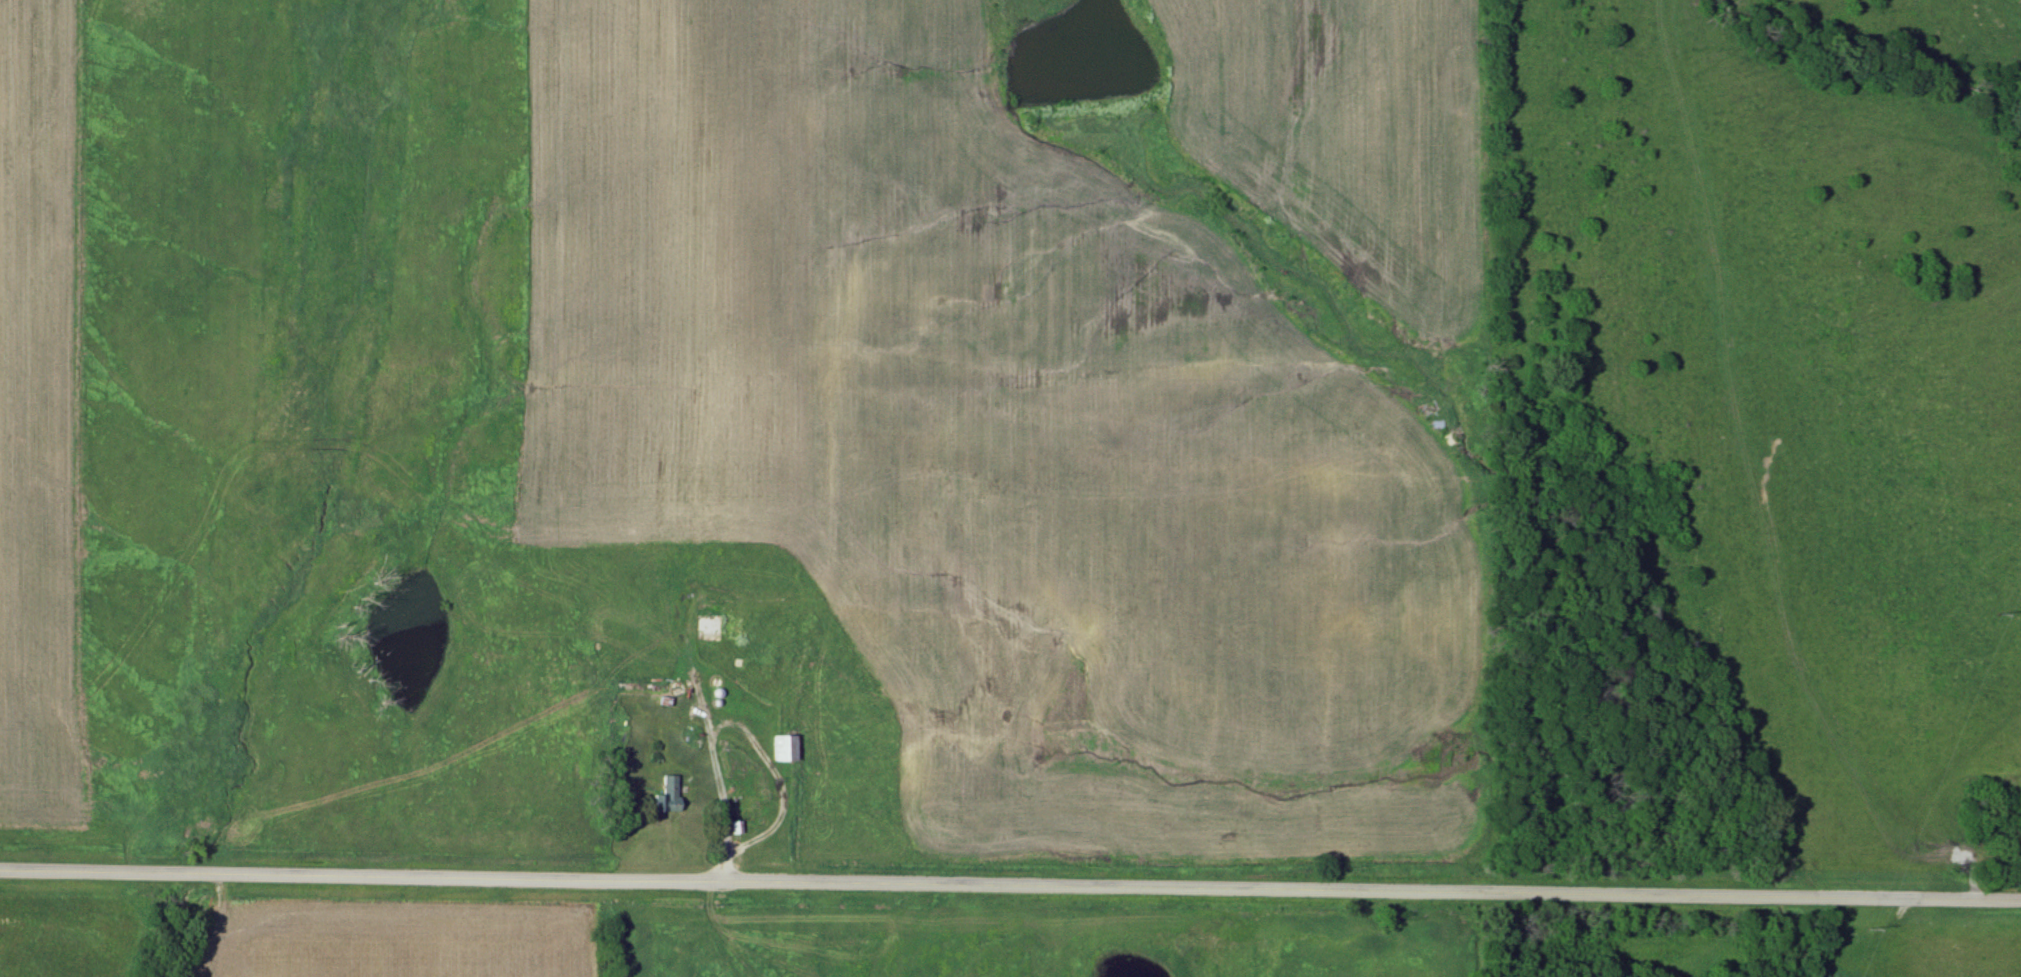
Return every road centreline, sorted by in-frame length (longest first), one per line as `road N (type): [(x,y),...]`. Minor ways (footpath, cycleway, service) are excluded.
road 1 (tertiary): [(2020,898),(846,877),(326,879),(0,867)]

